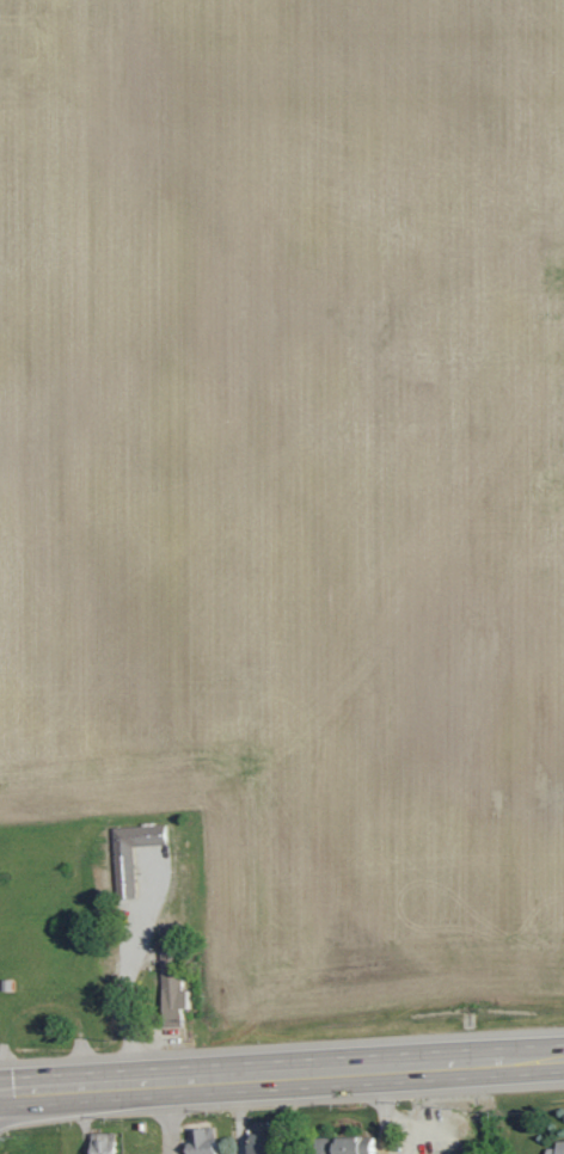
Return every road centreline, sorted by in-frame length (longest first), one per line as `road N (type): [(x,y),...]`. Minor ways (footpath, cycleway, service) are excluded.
road 1 (primary): [(0,1093),(563,1059)]

